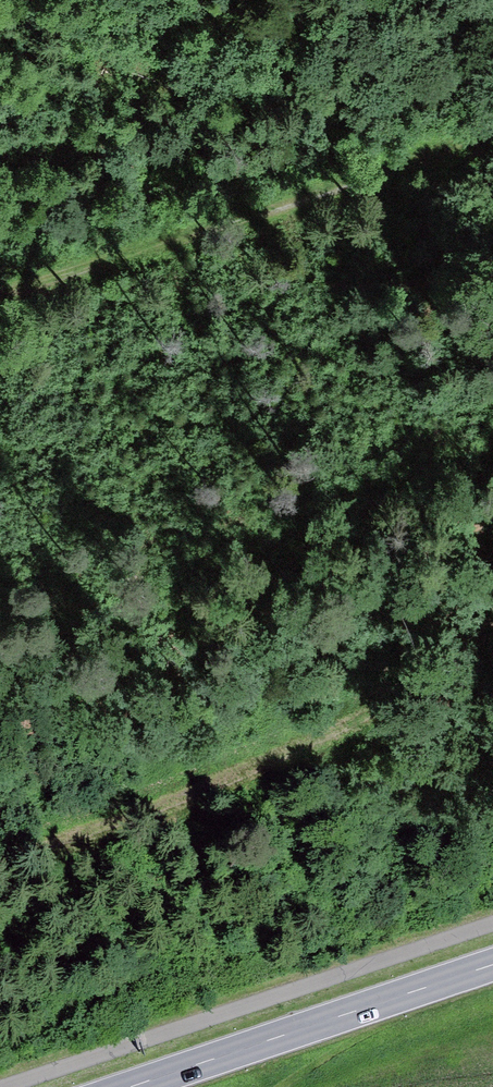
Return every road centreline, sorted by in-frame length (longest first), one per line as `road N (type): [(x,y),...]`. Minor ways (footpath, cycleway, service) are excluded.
road 1 (track): [(0,856),(113,827),(294,756),(492,655)]
road 2 (primary): [(492,966),(131,1086)]
road 3 (track): [(0,297),(321,189)]
road 4 (track): [(492,115),(321,189)]

